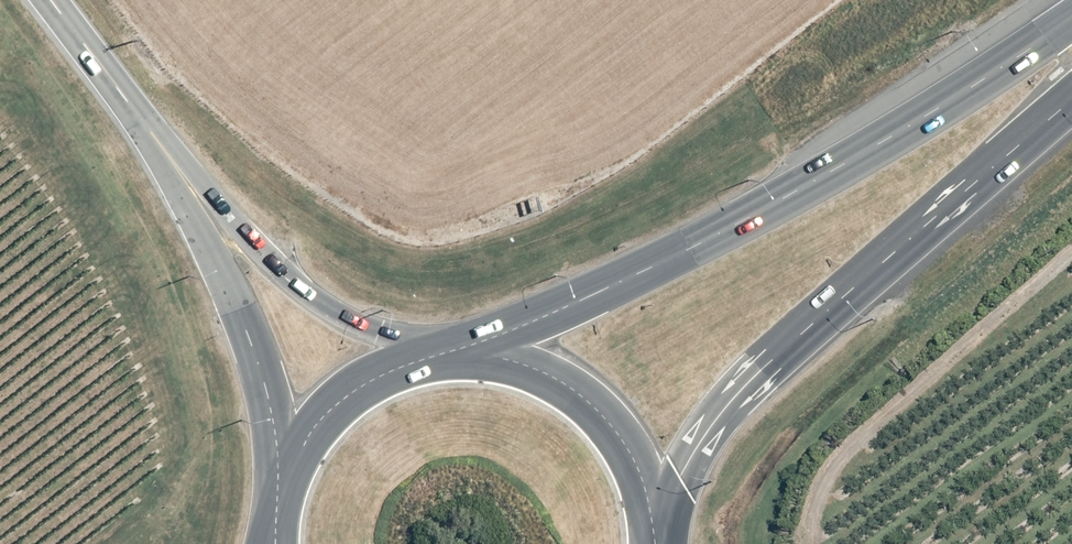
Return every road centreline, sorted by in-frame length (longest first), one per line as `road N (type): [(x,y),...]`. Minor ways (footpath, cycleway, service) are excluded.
road 1 (trunk): [(451,356),(554,316),(786,199),(1071,19)]
road 2 (trunk): [(1071,98),(737,394),(681,476),(654,542)]
road 3 (unclassified): [(281,491),(275,420),(238,313),(204,238),(103,68)]
road 4 (unclassified): [(103,68),(290,282),(428,359)]
road 5 (trunk): [(451,356),(527,366),(592,406),(637,468),(654,542)]
road 6 (trunk): [(281,491),(306,438),(347,395),(428,359)]

